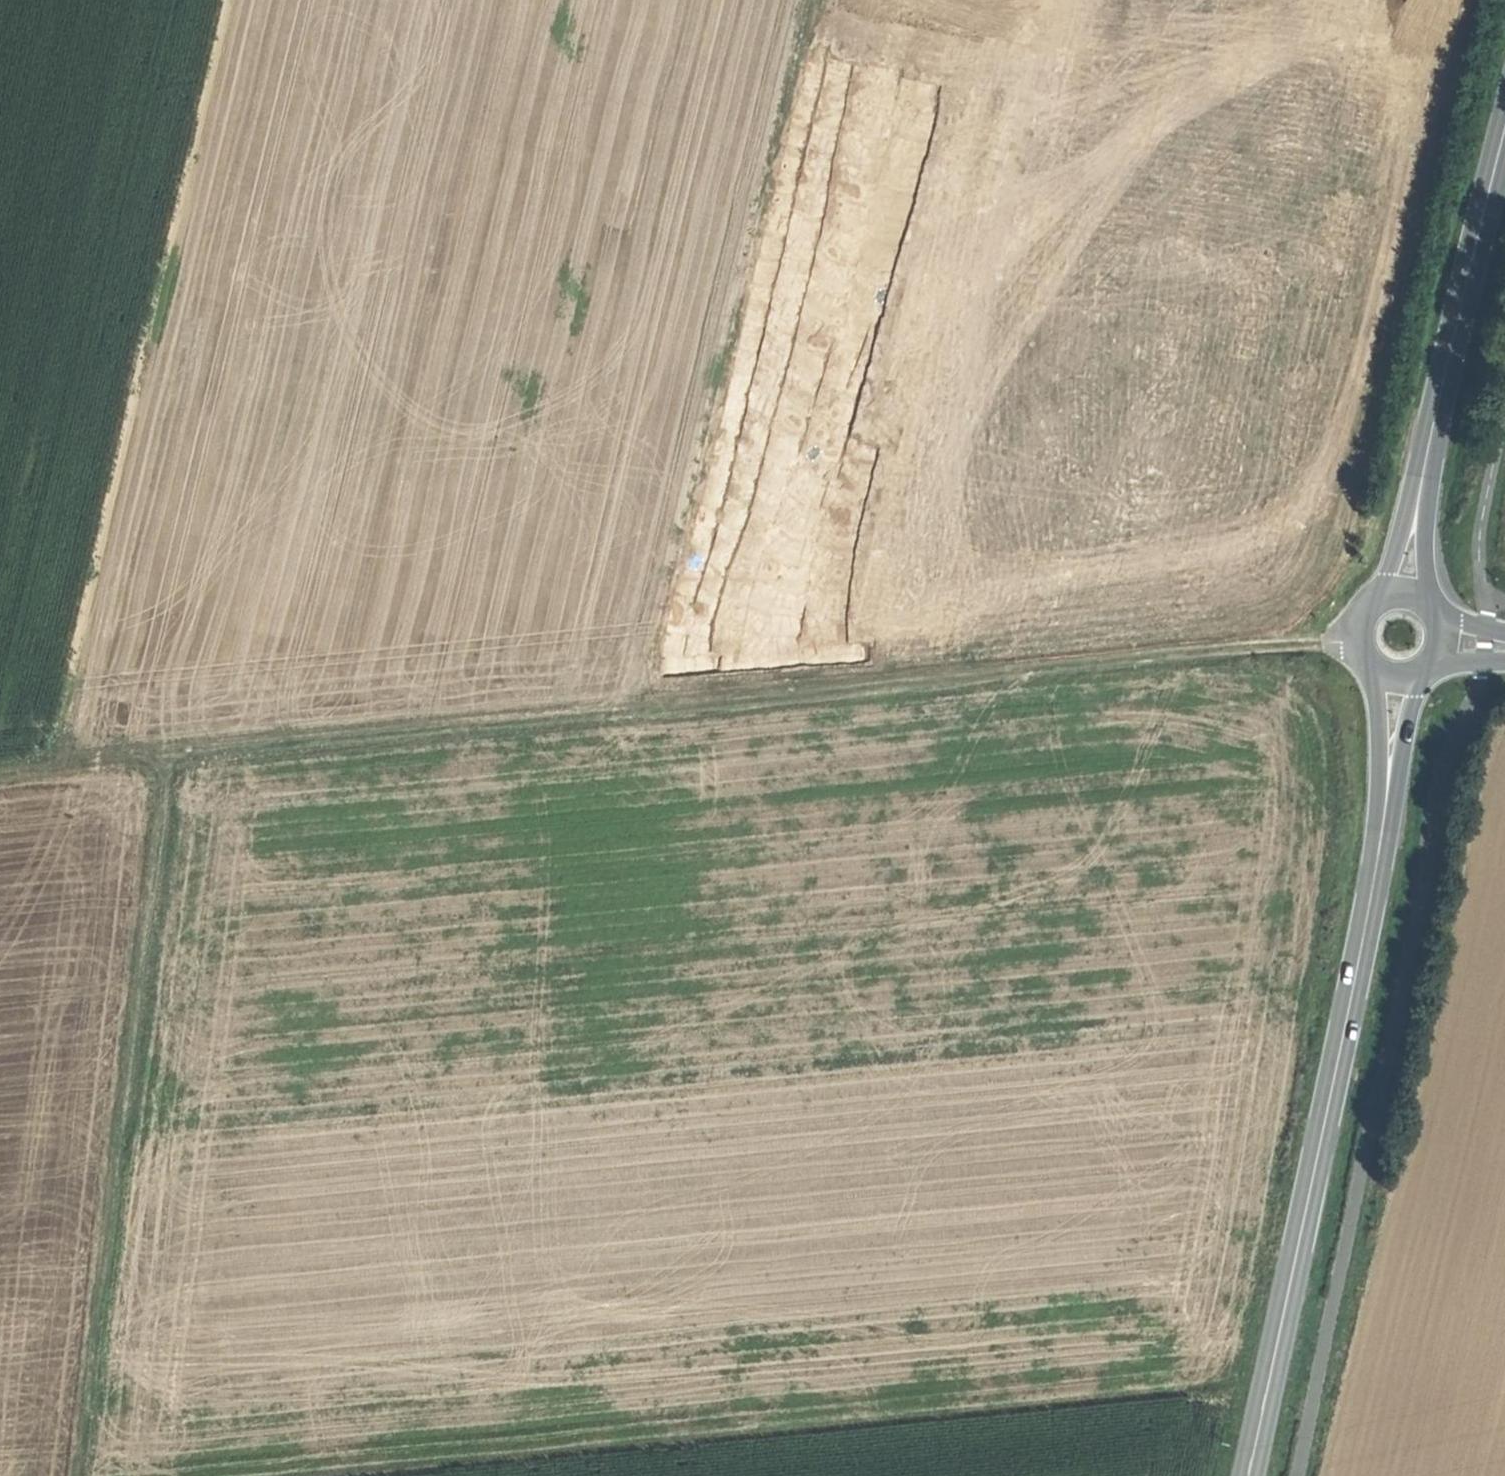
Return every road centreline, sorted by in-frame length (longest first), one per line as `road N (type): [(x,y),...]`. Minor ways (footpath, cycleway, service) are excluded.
road 1 (track): [(0,774),(1356,635)]
road 2 (track): [(84,1475),(161,757)]
road 3 (secondary): [(1247,1475),(1362,947),(1387,788)]
road 4 (secondary): [(1504,143),(1422,487)]

